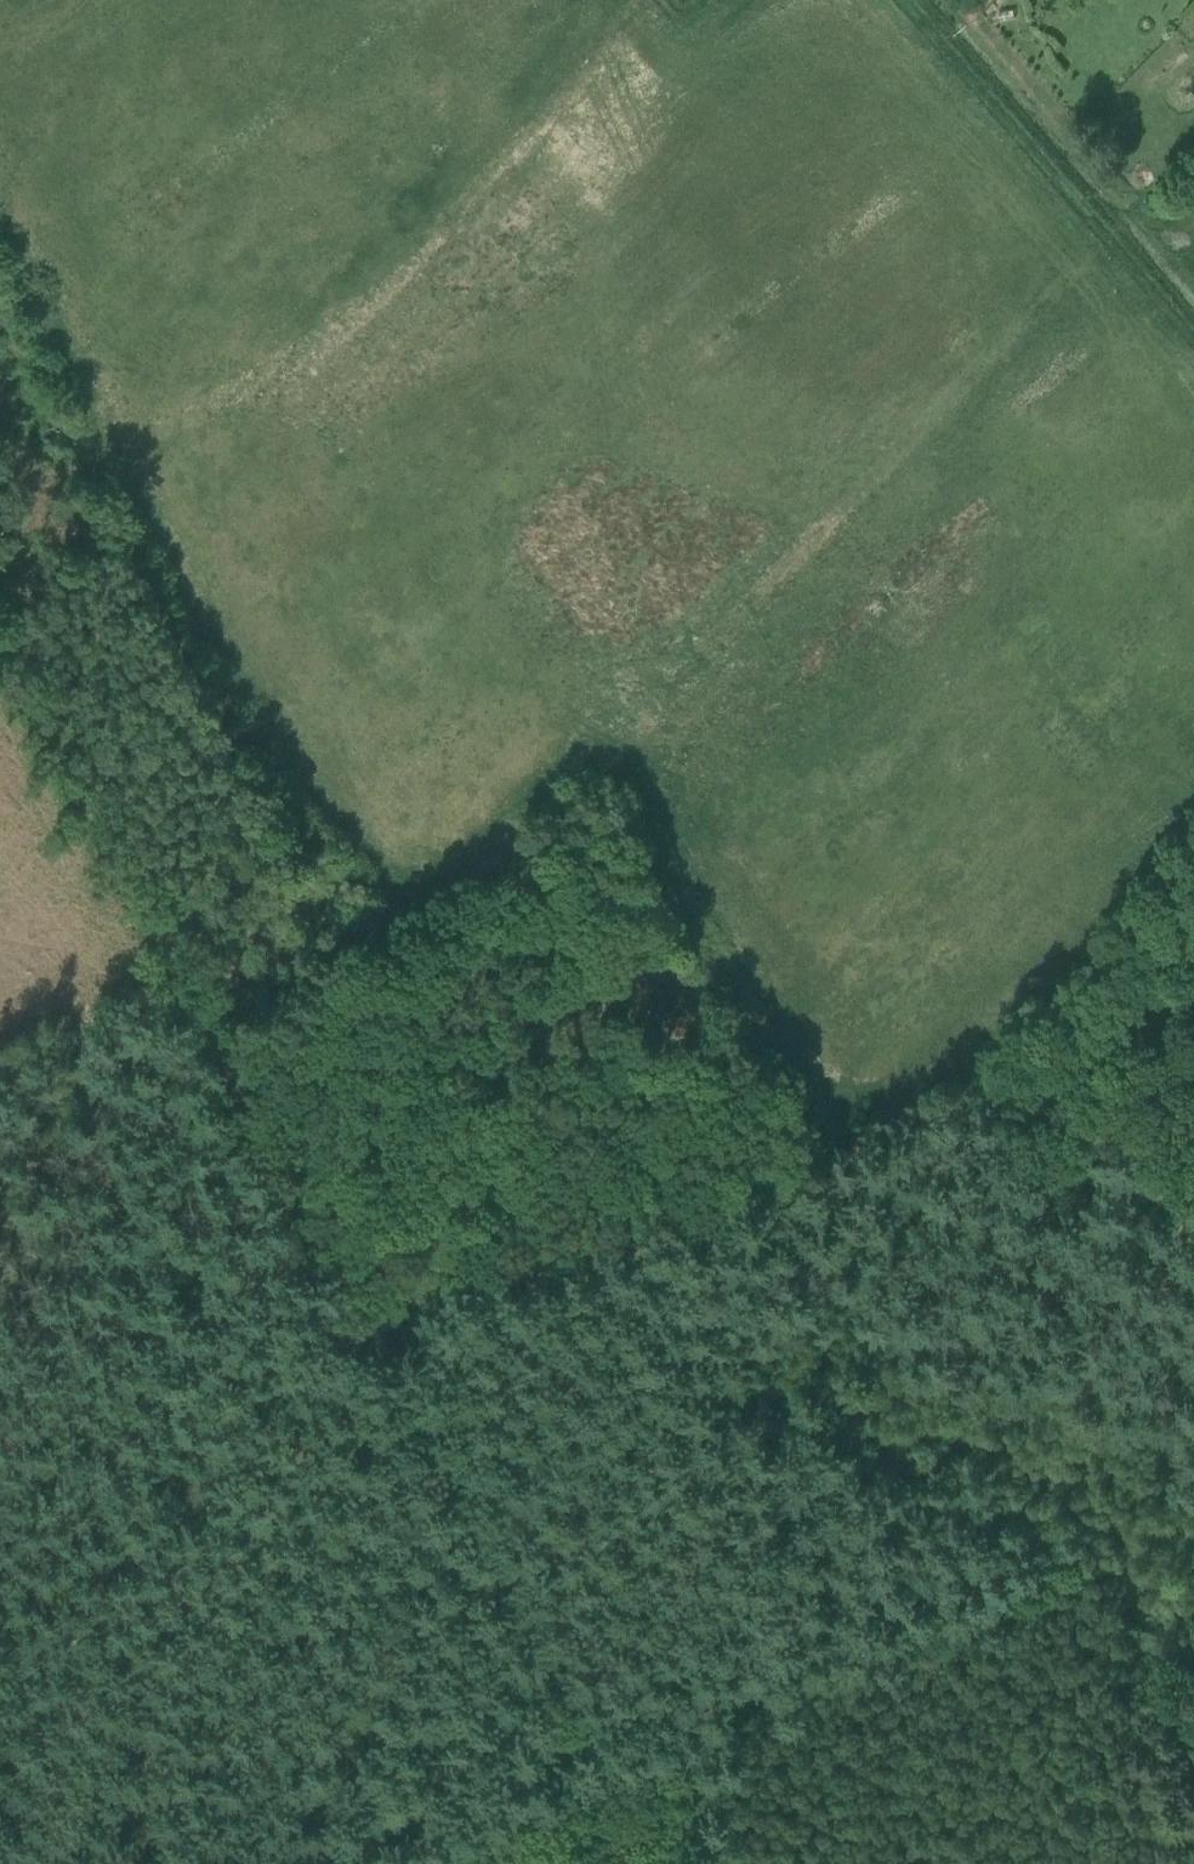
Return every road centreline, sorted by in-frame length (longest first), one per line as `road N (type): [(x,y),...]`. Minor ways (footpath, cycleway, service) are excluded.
road 1 (track): [(1193,870),(1071,986),(861,1137),(776,1189),(653,1238),(579,1402),(546,1445),(0,1678)]

